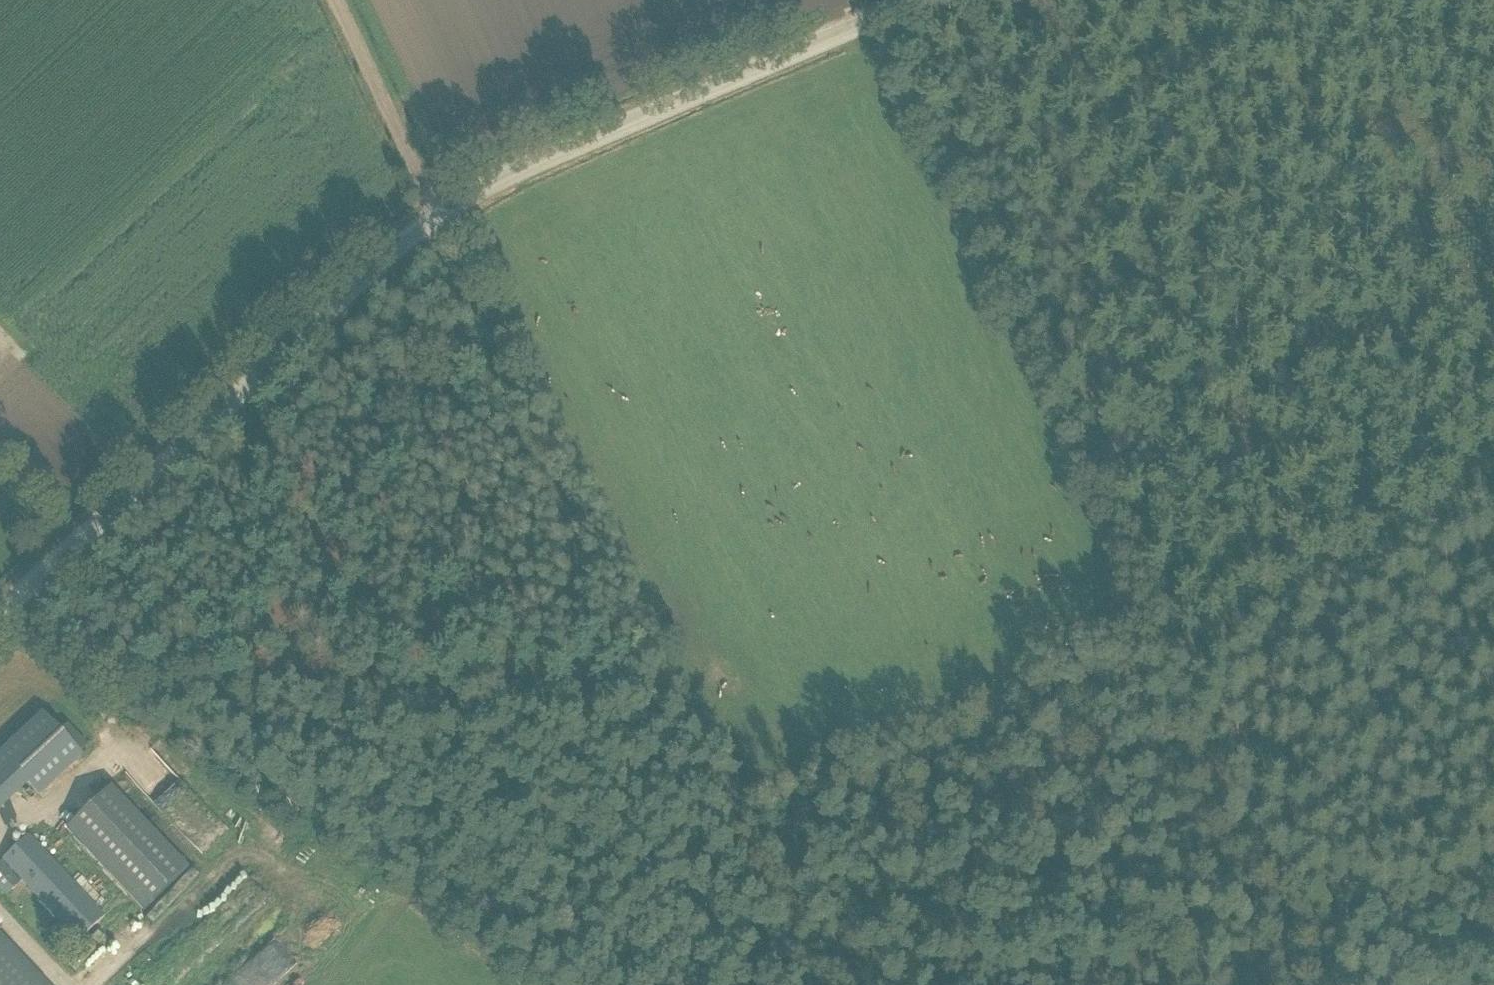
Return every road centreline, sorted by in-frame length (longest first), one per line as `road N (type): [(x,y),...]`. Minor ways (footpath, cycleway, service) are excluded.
road 1 (unclassified): [(0,613),(462,199),(910,0)]
road 2 (track): [(337,0),(437,217)]

